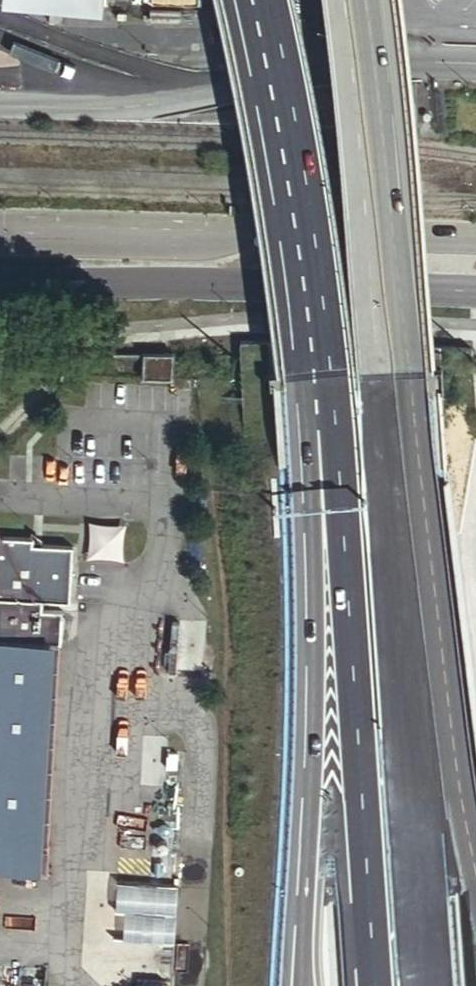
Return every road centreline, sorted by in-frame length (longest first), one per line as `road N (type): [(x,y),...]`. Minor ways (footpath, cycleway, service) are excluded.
road 1 (trunk): [(427,722),(359,0)]
road 2 (trunk): [(327,402),(343,519),(372,985)]
road 3 (trunk): [(327,402),(315,493),(300,985)]
road 4 (secondary): [(475,239),(0,226)]
road 5 (secondary): [(0,286),(475,289)]
road 6 (trunk): [(264,0),(308,222),(327,402)]
road 7 (trunk): [(436,985),(427,722)]
road 8 (trunk): [(475,887),(427,722)]

